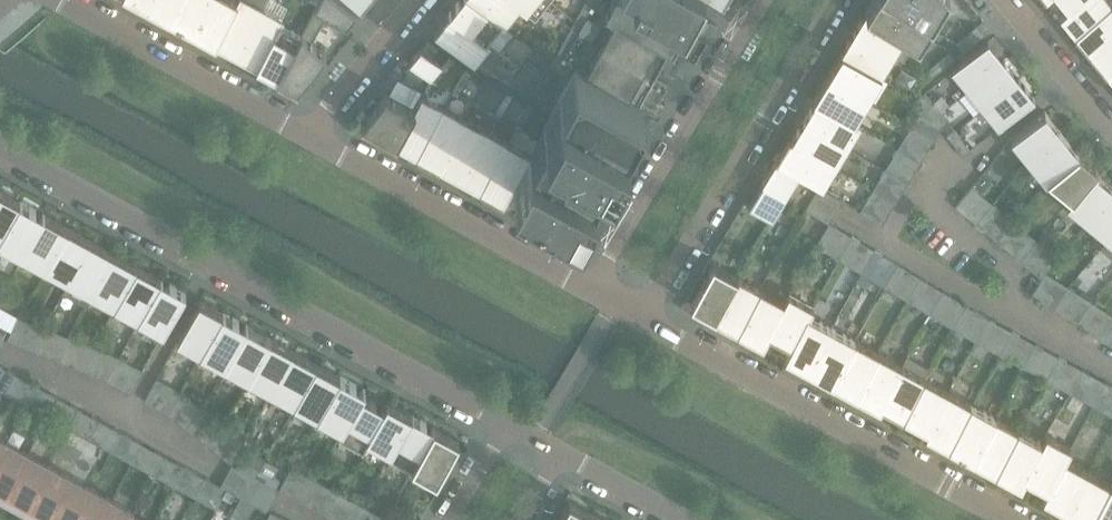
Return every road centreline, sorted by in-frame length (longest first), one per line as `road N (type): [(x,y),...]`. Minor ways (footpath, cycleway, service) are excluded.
road 1 (residential): [(0,141),(509,423)]
road 2 (residential): [(1005,519),(644,320)]
road 3 (residential): [(644,320),(833,0)]
road 4 (residential): [(765,0),(591,291)]
road 5 (residential): [(591,291),(304,133)]
road 6 (residential): [(304,133),(59,0)]
road 7 (residential): [(1111,132),(1003,0)]
road 8 (residential): [(304,133),(409,0)]
road 9 (residential): [(560,451),(684,519)]

